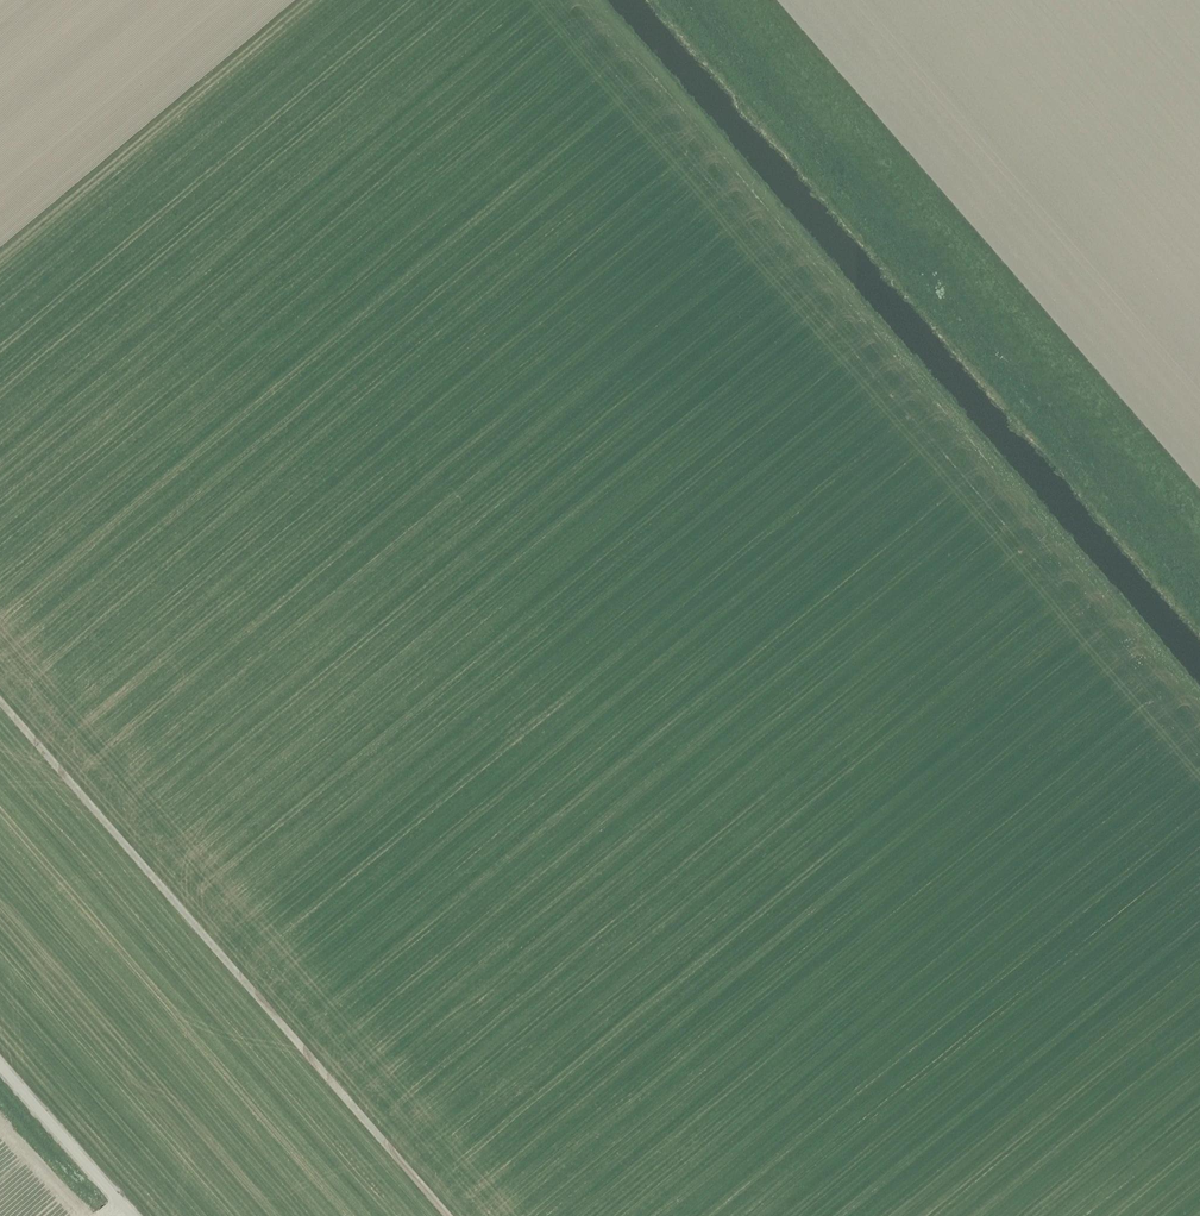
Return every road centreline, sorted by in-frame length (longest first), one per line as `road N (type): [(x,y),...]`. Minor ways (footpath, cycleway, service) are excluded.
road 1 (tertiary): [(134,1215),(0,1061)]

